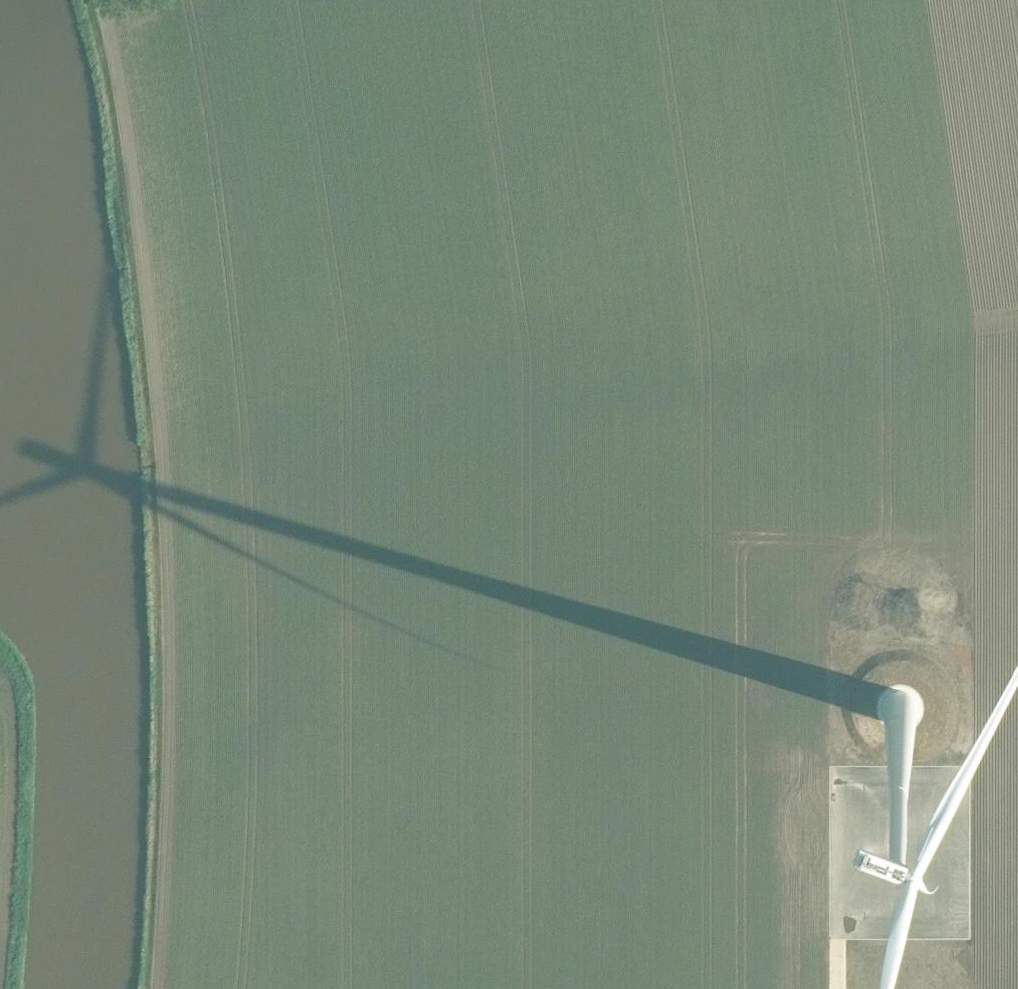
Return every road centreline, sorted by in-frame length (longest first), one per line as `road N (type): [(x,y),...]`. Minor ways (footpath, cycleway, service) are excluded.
road 1 (track): [(837,988),(836,768)]

